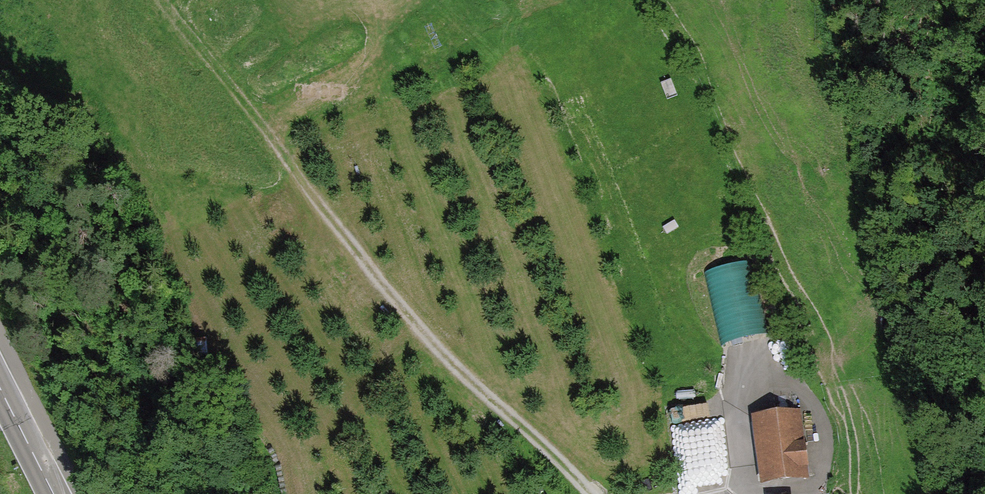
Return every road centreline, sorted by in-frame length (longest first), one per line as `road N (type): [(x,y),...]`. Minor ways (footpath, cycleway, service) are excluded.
road 1 (track): [(166,0),(457,374),(590,493)]
road 2 (track): [(802,493),(822,486),(826,425),(812,399),(783,393),(735,413),(743,493)]
road 3 (secondary): [(54,493),(0,386)]

